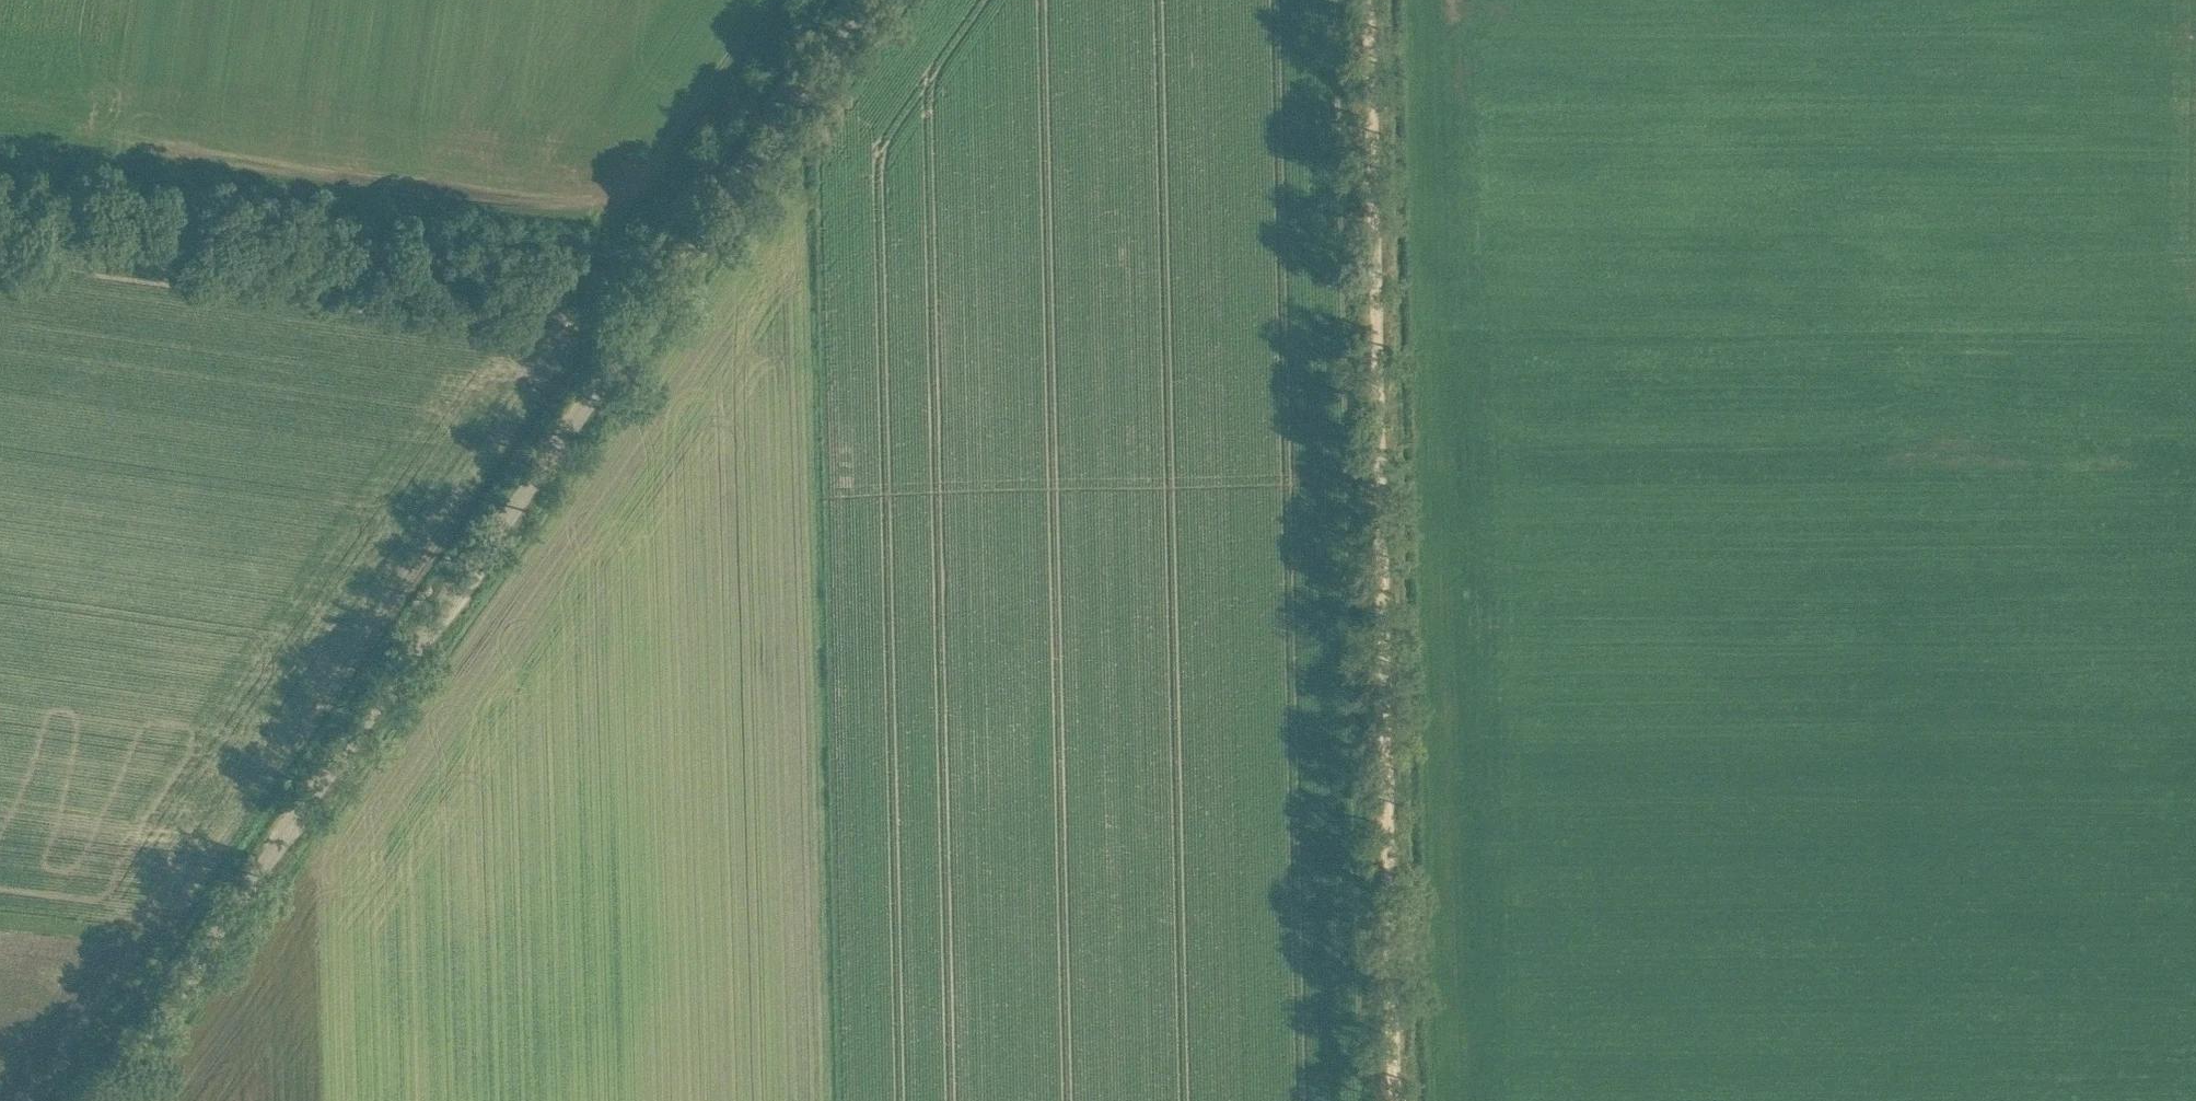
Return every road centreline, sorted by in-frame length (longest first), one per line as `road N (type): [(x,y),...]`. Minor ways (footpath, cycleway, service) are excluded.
road 1 (unclassified): [(113,1100),(876,0)]
road 2 (track): [(1408,1100),(1383,0)]
road 3 (track): [(672,287),(0,194)]

